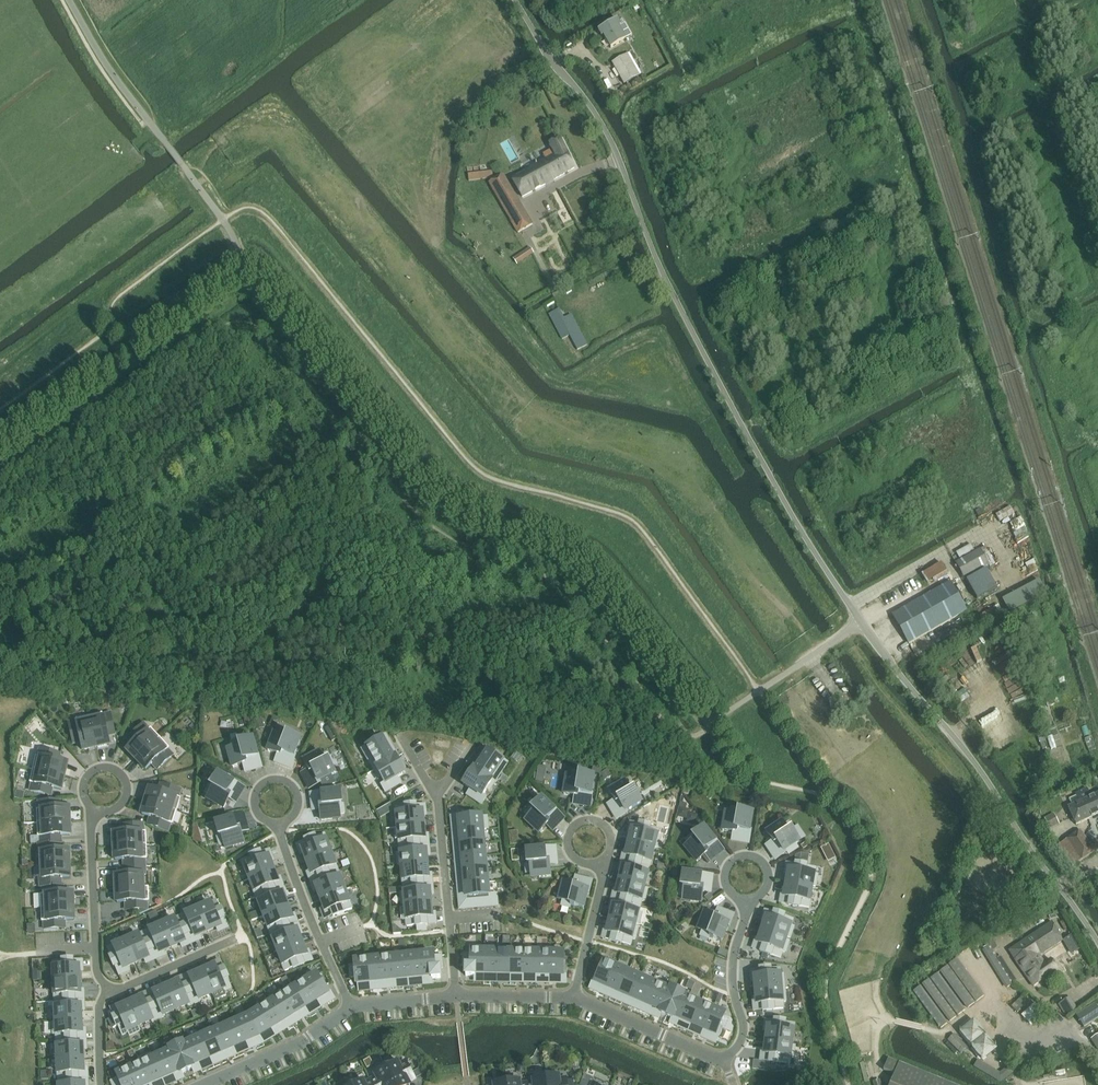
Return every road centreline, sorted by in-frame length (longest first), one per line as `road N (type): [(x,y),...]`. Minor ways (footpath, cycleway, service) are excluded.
road 1 (unclassified): [(513,0),(598,119),(684,315),(790,513),(860,624)]
road 2 (unclassified): [(1097,944),(992,789),(860,624)]
road 3 (track): [(882,1019),(942,1034),(991,999),(1020,1031),(1079,1035),(1097,1062)]
road 4 (residential): [(278,823),(351,1006)]
road 5 (residential): [(744,898),(732,983),(744,1032),(723,1064)]
road 6 (residential): [(351,1006),(296,1046),(207,1084)]
road 7 (residential): [(723,1064),(575,999)]
road 8 (residential): [(95,807),(96,952)]
road 9 (residential): [(604,860),(575,999)]
road 10 (residential): [(229,945),(110,994)]
road 11 (residential): [(609,854),(612,835),(603,823),(585,820),(571,830),(574,858),(604,860)]
road 12 (residential): [(95,807),(122,801),(127,785),(118,769),(101,765),(87,775),(88,802)]
road 13 (residential): [(755,896),(766,881),(764,866),(741,854),(726,864),(722,880),(744,898)]
road 14 (residential): [(288,819),(297,794),(288,782),(270,779),(253,803),(278,823)]

